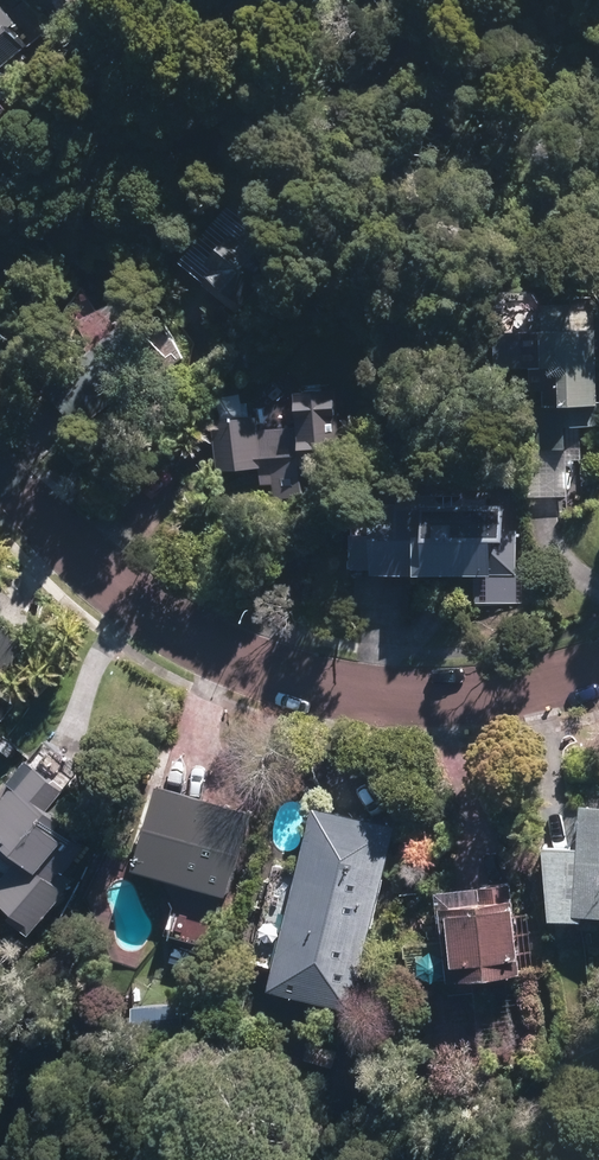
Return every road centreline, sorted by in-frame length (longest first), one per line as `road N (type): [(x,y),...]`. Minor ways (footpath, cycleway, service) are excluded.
road 1 (residential): [(0,470),(110,582),(195,640),(285,681),(419,702),(598,667)]

